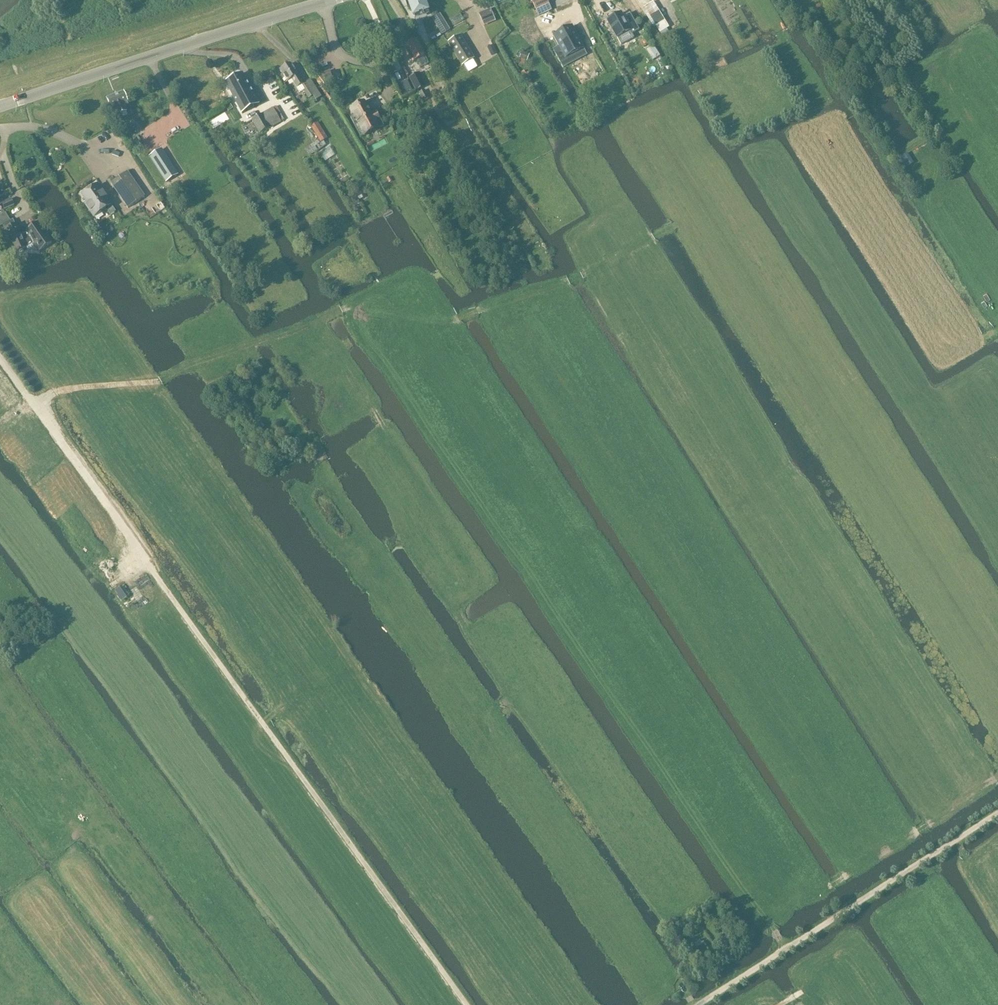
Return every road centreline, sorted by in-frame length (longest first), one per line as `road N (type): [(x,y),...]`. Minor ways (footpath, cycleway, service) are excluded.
road 1 (track): [(466,1004),(145,561)]
road 2 (track): [(700,1004),(997,813)]
road 3 (tertiary): [(0,107),(334,0)]
road 4 (track): [(37,404),(75,389),(161,380),(345,310)]

